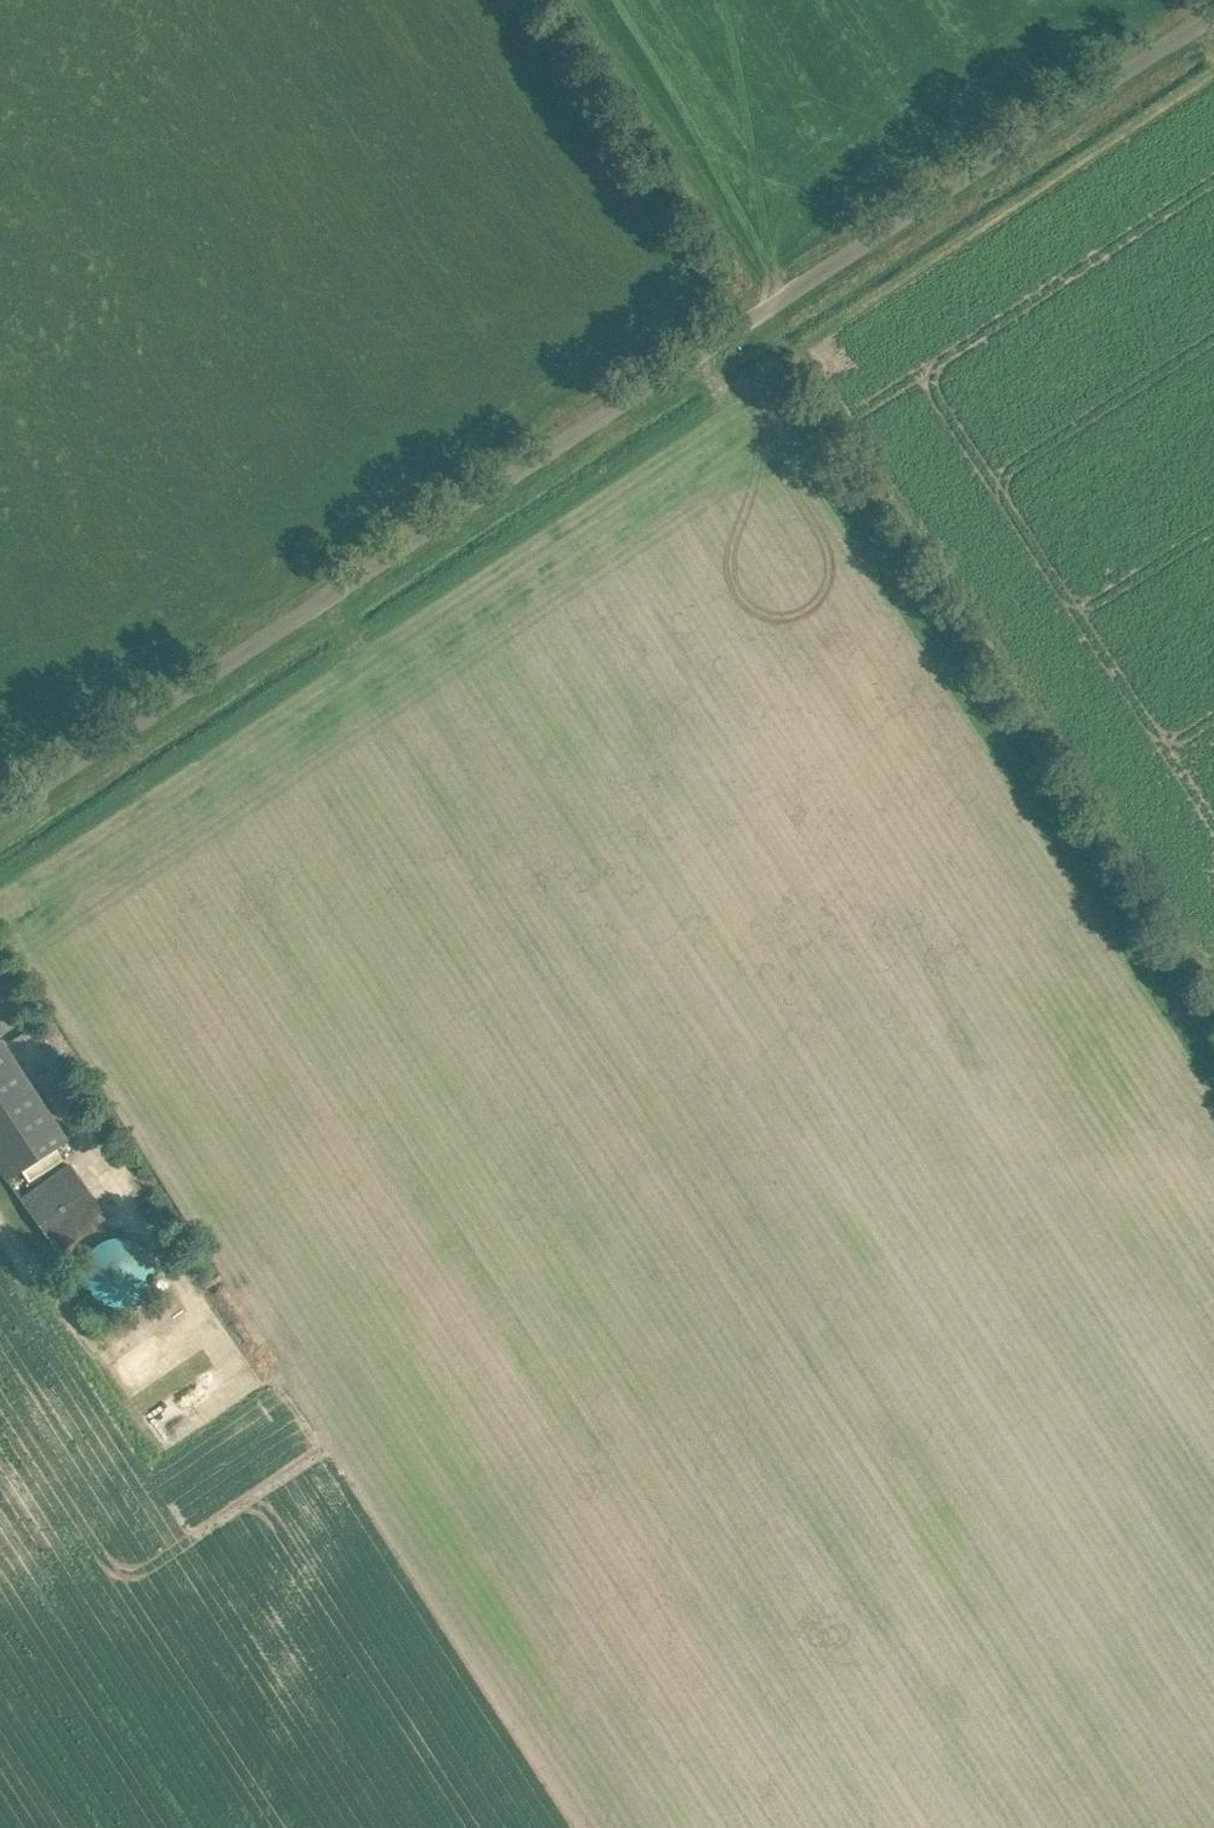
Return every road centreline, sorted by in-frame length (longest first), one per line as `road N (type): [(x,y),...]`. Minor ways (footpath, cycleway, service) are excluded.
road 1 (unclassified): [(0,812),(1213,14)]

